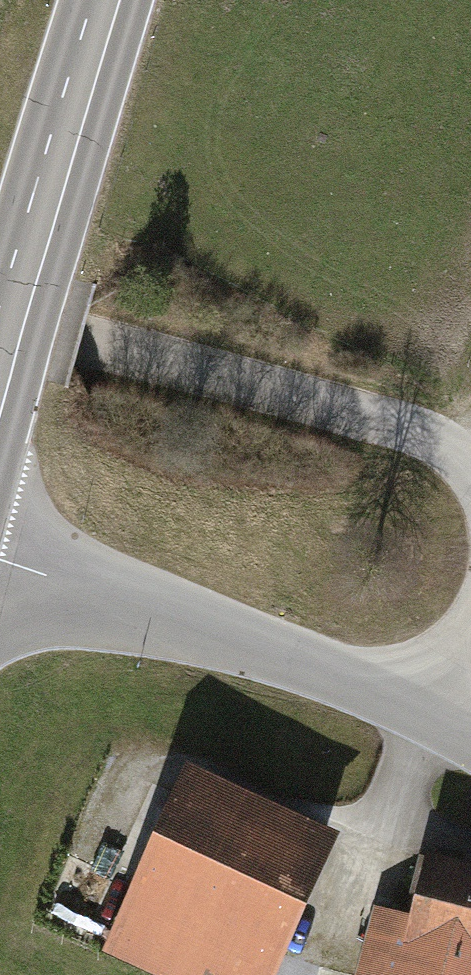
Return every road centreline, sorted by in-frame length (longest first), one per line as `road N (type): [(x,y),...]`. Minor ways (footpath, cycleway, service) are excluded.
road 1 (unclassified): [(470,490),(464,476),(370,420),(0,314)]
road 2 (residential): [(0,566),(451,716)]
road 3 (secondary): [(115,0),(0,373)]

